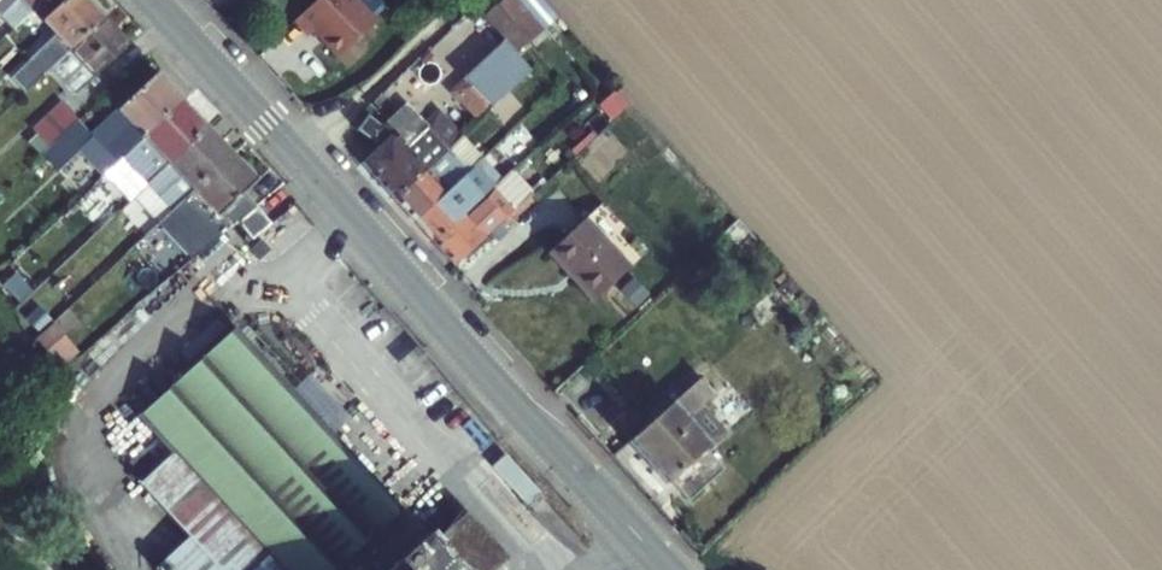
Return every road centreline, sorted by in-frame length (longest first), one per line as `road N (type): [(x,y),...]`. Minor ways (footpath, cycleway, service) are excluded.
road 1 (residential): [(358,223),(291,286),(531,569)]
road 2 (primary): [(635,533),(358,223)]
road 3 (primary): [(358,223),(153,0)]

